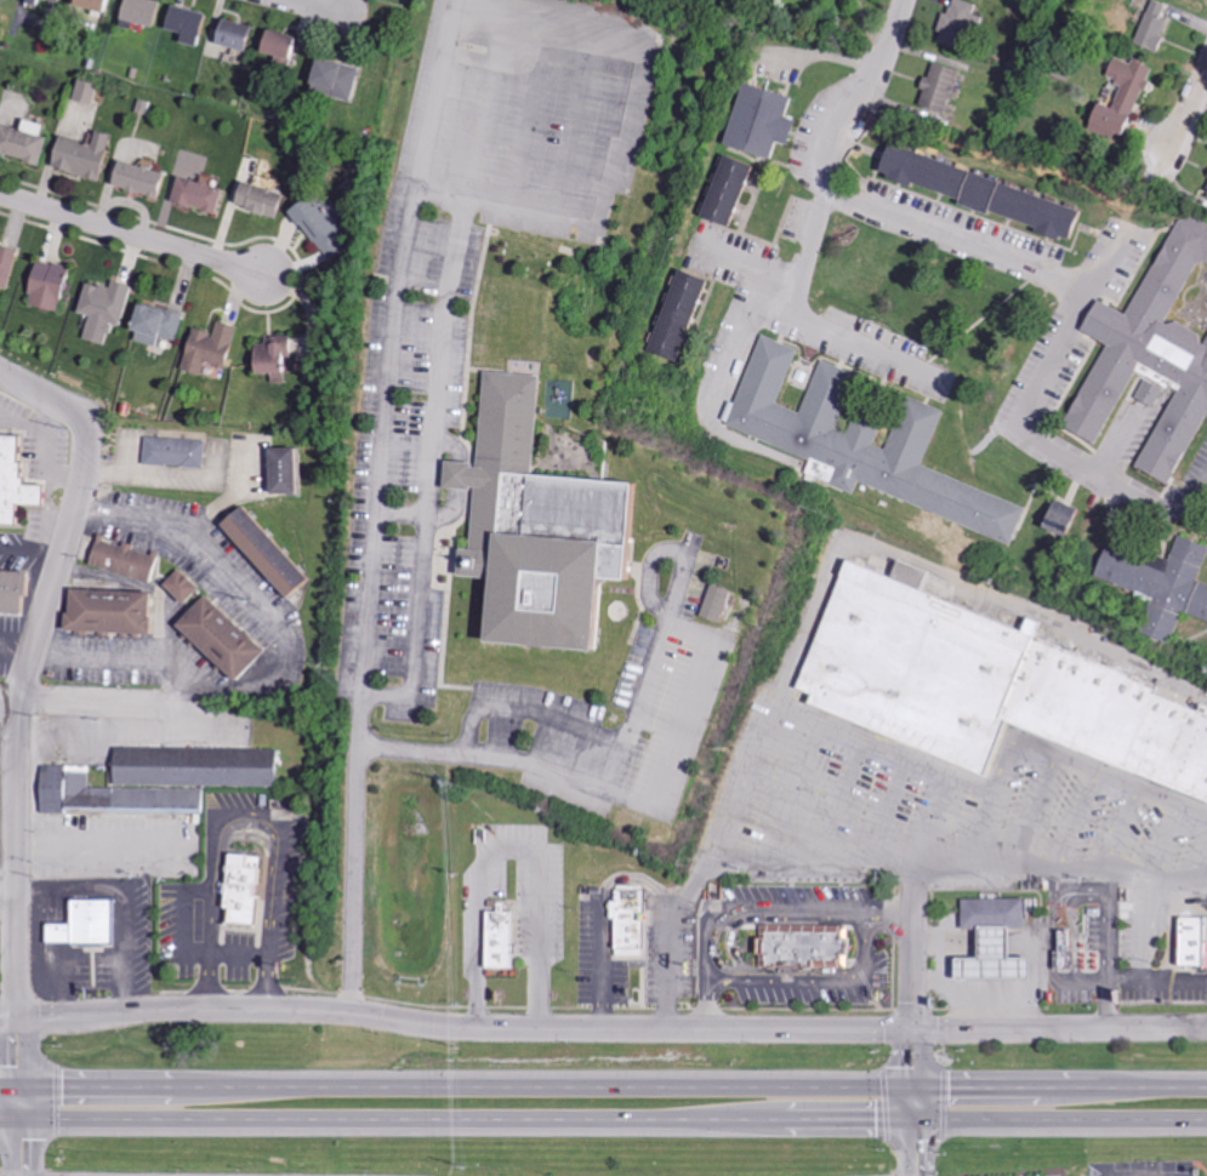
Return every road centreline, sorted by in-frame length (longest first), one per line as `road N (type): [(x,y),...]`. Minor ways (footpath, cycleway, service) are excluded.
road 1 (residential): [(1206,1028),(455,1029),(292,1012),(0,1019)]
road 2 (trunk): [(1206,1086),(0,1085)]
road 3 (trunk): [(0,1119),(1206,1120)]
road 4 (residential): [(19,1085),(18,726),(87,450),(70,410),(0,372)]
road 5 (residential): [(1206,480),(1184,509),(1154,509),(1037,440),(1031,407),(1075,314),(1065,285),(995,252),(827,196)]
road 6 (residential): [(268,274),(0,194)]
road 7 (residential): [(827,196),(803,309),(830,333),(941,381)]
road 8 (residential): [(827,196),(844,137),(906,0)]
road 9 (residential): [(230,720),(164,704),(22,700)]

